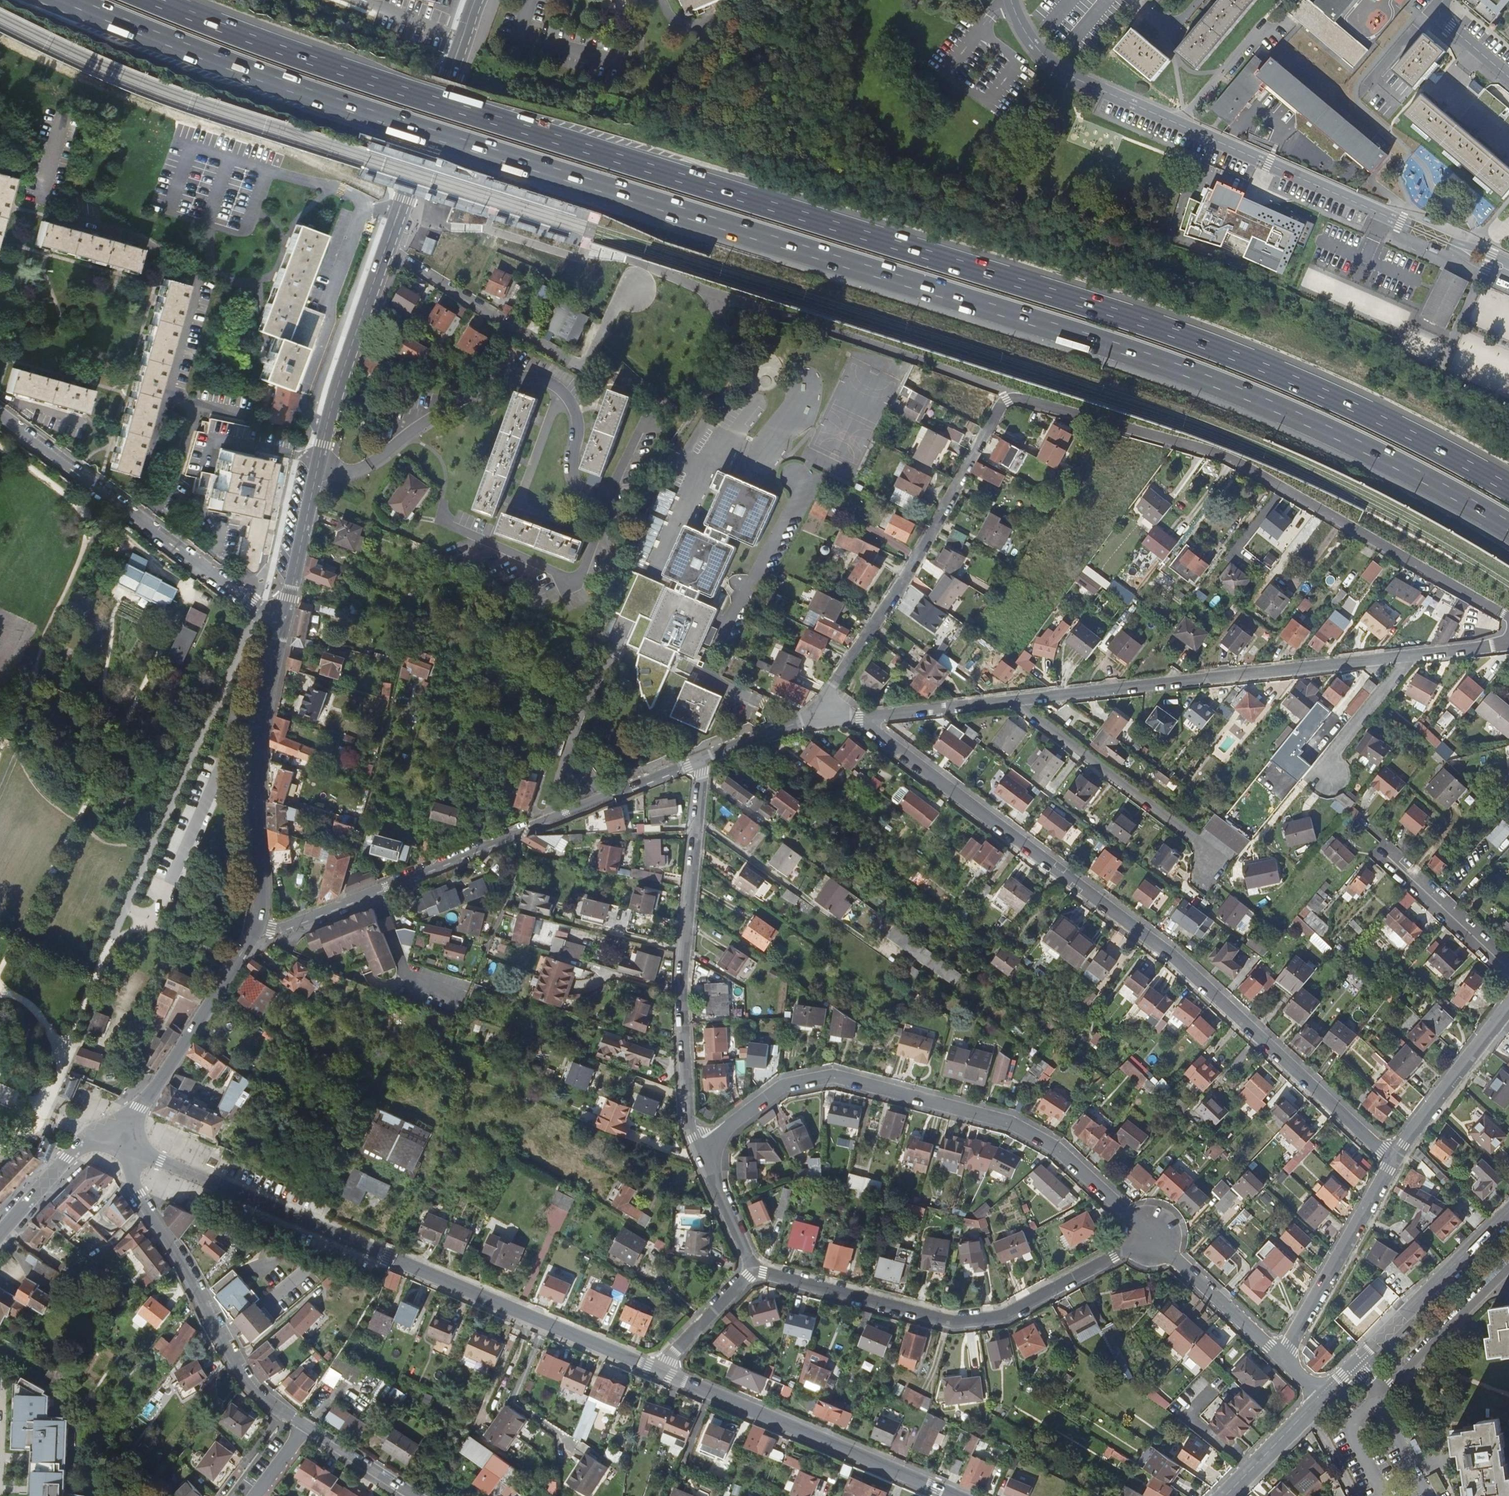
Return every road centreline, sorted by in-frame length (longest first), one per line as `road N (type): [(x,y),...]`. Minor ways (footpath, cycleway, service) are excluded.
road 1 (motorway): [(73,0),(402,124),(1204,377),(1354,442),(1508,525)]
road 2 (motorway): [(1508,489),(1362,412),(1170,332),(346,72),(152,0)]
road 3 (residential): [(1508,619),(1227,458),(1008,396),(821,717)]
road 4 (residential): [(859,719),(1173,957),(1393,1159)]
road 5 (residential): [(1508,645),(859,719)]
road 6 (residential): [(1011,0),(1031,41),(1080,80),(1508,270)]
road 7 (residential): [(139,1152),(658,1370)]
road 8 (residential): [(1151,1237),(1058,1150),(1013,1124),(834,1075),(783,1087),(701,1148)]
road 9 (residential): [(700,760),(283,927),(257,925)]
road 10 (residential): [(1151,1237),(1004,1316),(953,1322),(752,1271)]
road 11 (residential): [(701,1148),(689,1117),(683,986),(700,760)]
road 12 (secondary): [(384,247),(321,443),(284,620)]
road 13 (residential): [(0,420),(251,604),(284,620)]
road 14 (secondary): [(284,620),(256,765),(257,925)]
road 15 (residential): [(658,1370),(936,1488)]
road 16 (residential): [(384,247),(569,362),(588,359),(606,323)]
road 17 (residential): [(1321,1396),(1508,1211)]
road 18 (residential): [(154,1222),(251,1388),(304,1427)]
road 19 (secondary): [(113,1130),(160,1082),(257,925)]
road 20 (residential): [(1282,1359),(1393,1159)]
road 21 (residential): [(1393,1159),(1508,1008)]
road 22 (residential): [(1282,1359),(1151,1237)]
road 23 (secondary): [(405,191),(466,30)]
road 24 (residential): [(1385,854),(1508,969)]
road 25 (residential): [(1225,1495),(1321,1396)]
road 26 (residential): [(658,1370),(752,1271)]
road 27 (residential): [(752,1271),(701,1148)]
road 28 (residential): [(304,1427),(413,1495)]
road 29 (track): [(97,523),(0,447)]

